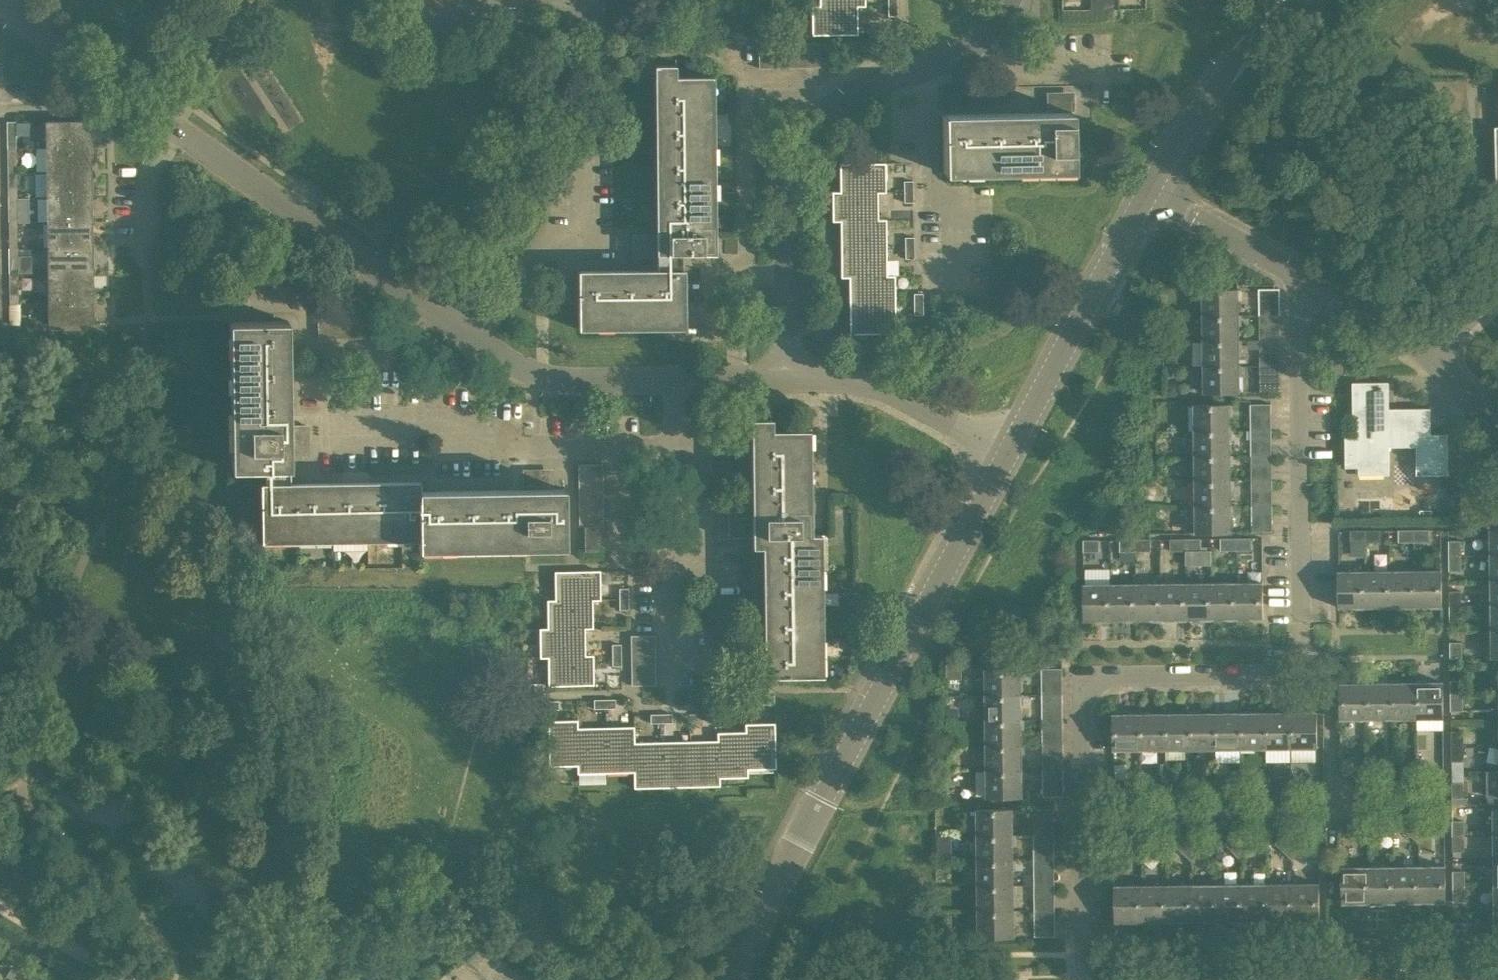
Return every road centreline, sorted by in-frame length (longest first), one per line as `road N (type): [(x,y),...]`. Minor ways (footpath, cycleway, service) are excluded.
road 1 (residential): [(788,377),(576,381),(511,362),(0,3)]
road 2 (residential): [(1300,277),(1301,650),(1275,675),(1108,677),(1089,685),(1079,706),(1083,954),(1093,979)]
road 3 (tertiary): [(733,979),(1007,452)]
road 4 (residential): [(788,377),(791,160),(814,123),(854,91),(984,37),(1006,0)]
road 5 (tertiary): [(1007,452),(1144,193)]
road 6 (tertiary): [(1144,193),(1225,69),(1295,0)]
road 7 (residential): [(1007,452),(886,388),(788,377)]
road 8 (residential): [(1144,193),(1300,277)]
road 9 (track): [(133,979),(0,904)]
road 10 (residential): [(1300,277),(1371,313),(1427,358)]

